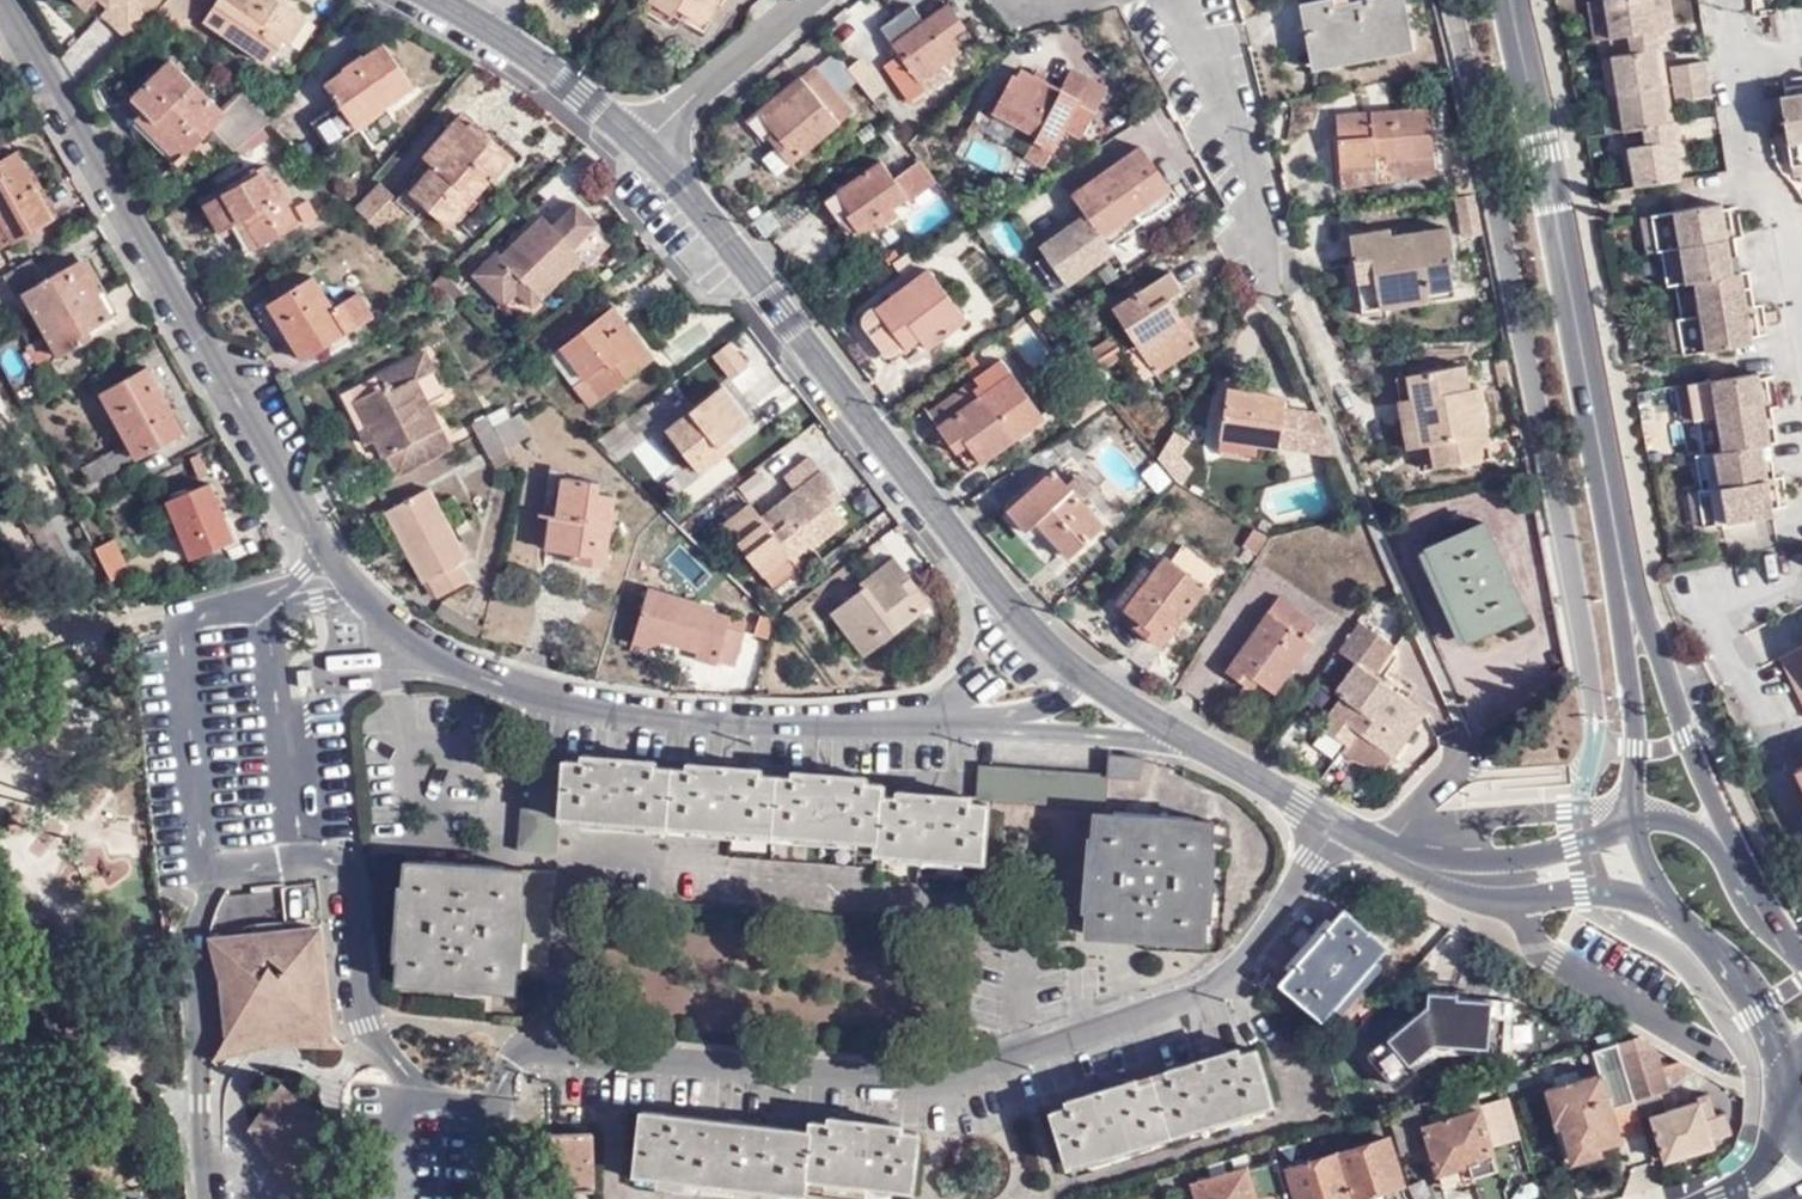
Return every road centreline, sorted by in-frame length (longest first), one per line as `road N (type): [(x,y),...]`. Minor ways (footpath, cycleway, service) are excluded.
road 1 (residential): [(484,1101),(504,1066),(530,1052),(916,1083),(1195,997),(1247,973),(1340,824)]
road 2 (unclassified): [(644,140),(962,548),(1084,676)]
road 3 (residential): [(366,606),(413,649),(533,698),(654,728),(830,731),(995,722)]
road 4 (residential): [(6,0),(325,549)]
road 5 (tertiary): [(1512,0),(1627,587)]
road 6 (tertiary): [(1782,928),(1731,835),(1627,587)]
road 7 (residential): [(484,1101),(417,1091),(369,1023),(352,859),(300,864)]
road 8 (residential): [(1744,69),(1801,414)]
road 9 (residential): [(211,874),(188,949),(204,1198)]
road 10 (residential): [(1179,0),(1284,283)]
road 11 (residential): [(1525,900),(1531,941),(1555,962),(1720,1052)]
road 12 (unclassified): [(438,0),(545,64),(644,140)]
road 13 (tertiary): [(1627,587),(1634,820)]
road 14 (residential): [(816,0),(644,140)]
road 15 (unclassified): [(1634,820),(1538,856),(1425,867)]
road 16 (tertiary): [(1674,911),(1723,958),(1794,1082)]
road 17 (residential): [(995,722),(1201,748)]
road 18 (unclassified): [(1782,928),(1707,839),(1680,823),(1634,820)]
road 19 (unclassified): [(1201,748),(1340,824)]
road 20 (unclassified): [(1525,900),(1610,889),(1674,911)]
road 21 (unclassified): [(1084,676),(1201,748)]

